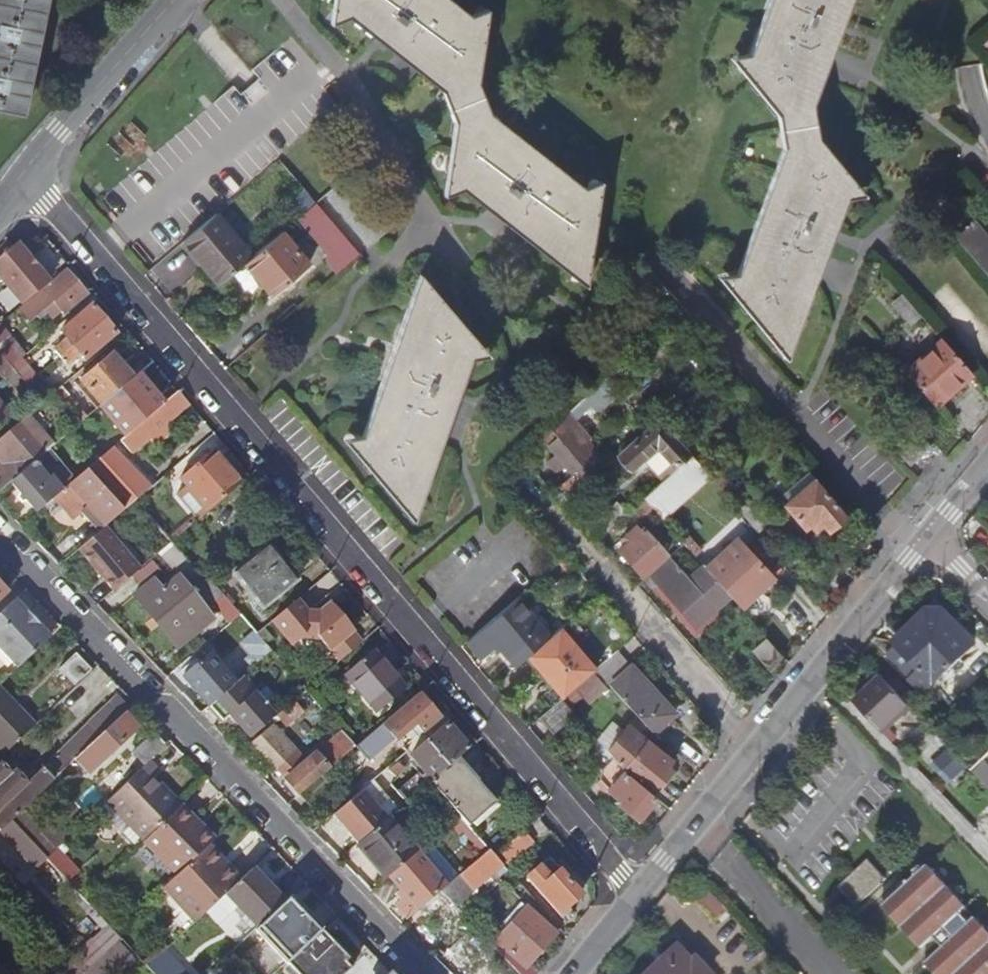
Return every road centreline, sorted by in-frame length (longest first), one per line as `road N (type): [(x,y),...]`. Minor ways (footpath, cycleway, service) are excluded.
road 1 (residential): [(23,172),(638,893)]
road 2 (residential): [(425,973),(0,533)]
road 3 (residential): [(529,488),(755,744)]
road 4 (residential): [(755,744),(932,539)]
road 5 (residential): [(23,172),(172,0)]
road 6 (residential): [(837,973),(700,816)]

